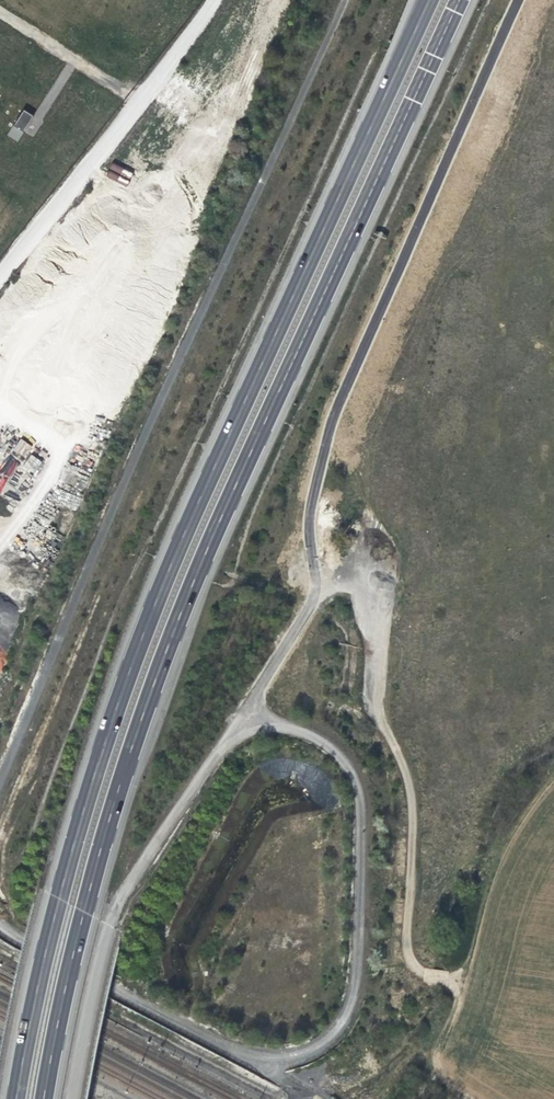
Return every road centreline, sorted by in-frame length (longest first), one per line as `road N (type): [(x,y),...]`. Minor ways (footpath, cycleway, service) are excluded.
road 1 (primary): [(45,1098),(101,836),(158,662),(460,0)]
road 2 (primary): [(424,0),(236,403),(112,701),(17,1098)]
road 3 (unclassified): [(95,980),(122,896),(222,744),(248,730),(279,727),(341,760),(360,807),(355,987),(345,1017),(325,1038),(261,1060),(95,980)]
road 4 (unclassified): [(0,774),(341,0)]
road 5 (track): [(358,563),(355,699),(388,736),(411,807),(403,949),(423,975),(446,977),(460,989)]
road 6 (track): [(460,989),(435,1052),(439,1074),(462,1098)]
road 7 (unclassified): [(70,1098),(95,980)]

